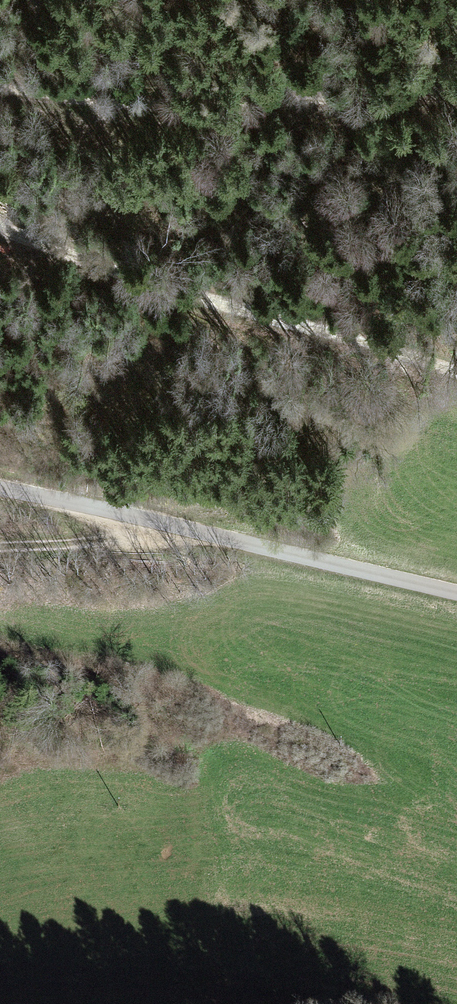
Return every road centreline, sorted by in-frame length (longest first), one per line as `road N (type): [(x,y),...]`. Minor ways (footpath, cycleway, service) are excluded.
road 1 (track): [(456,370),(0,222)]
road 2 (unclassified): [(456,591),(0,490)]
road 3 (track): [(456,85),(254,104),(0,88)]
road 4 (track): [(0,544),(81,540),(151,521)]

